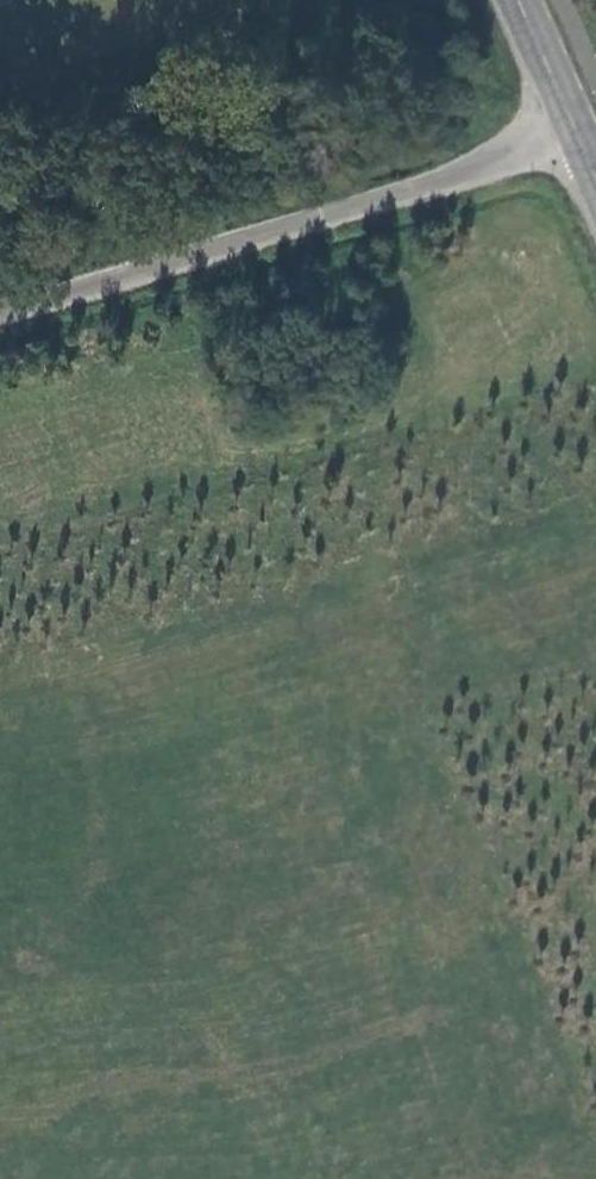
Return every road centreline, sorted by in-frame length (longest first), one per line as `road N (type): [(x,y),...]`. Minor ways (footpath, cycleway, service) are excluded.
road 1 (unclassified): [(578,130),(0,314)]
road 2 (tertiary): [(517,0),(578,130)]

